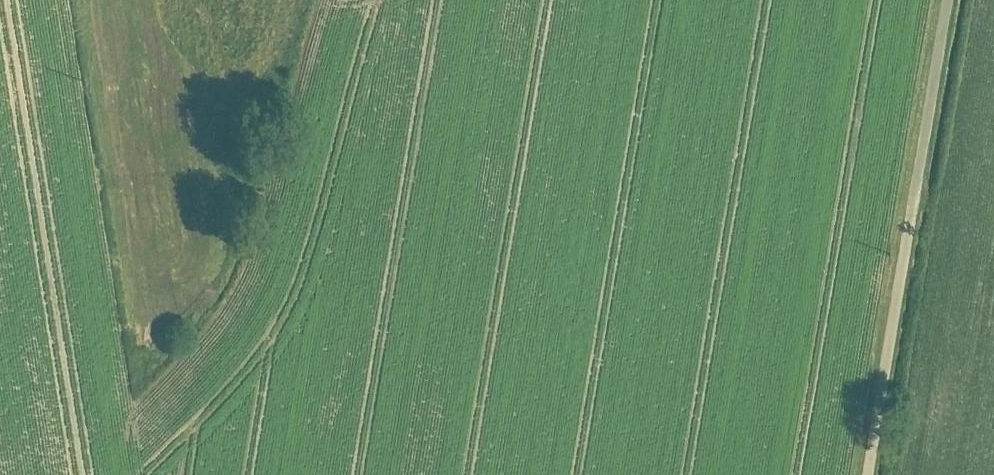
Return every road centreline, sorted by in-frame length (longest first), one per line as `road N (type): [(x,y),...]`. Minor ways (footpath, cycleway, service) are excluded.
road 1 (unclassified): [(875,474),(951,0)]

